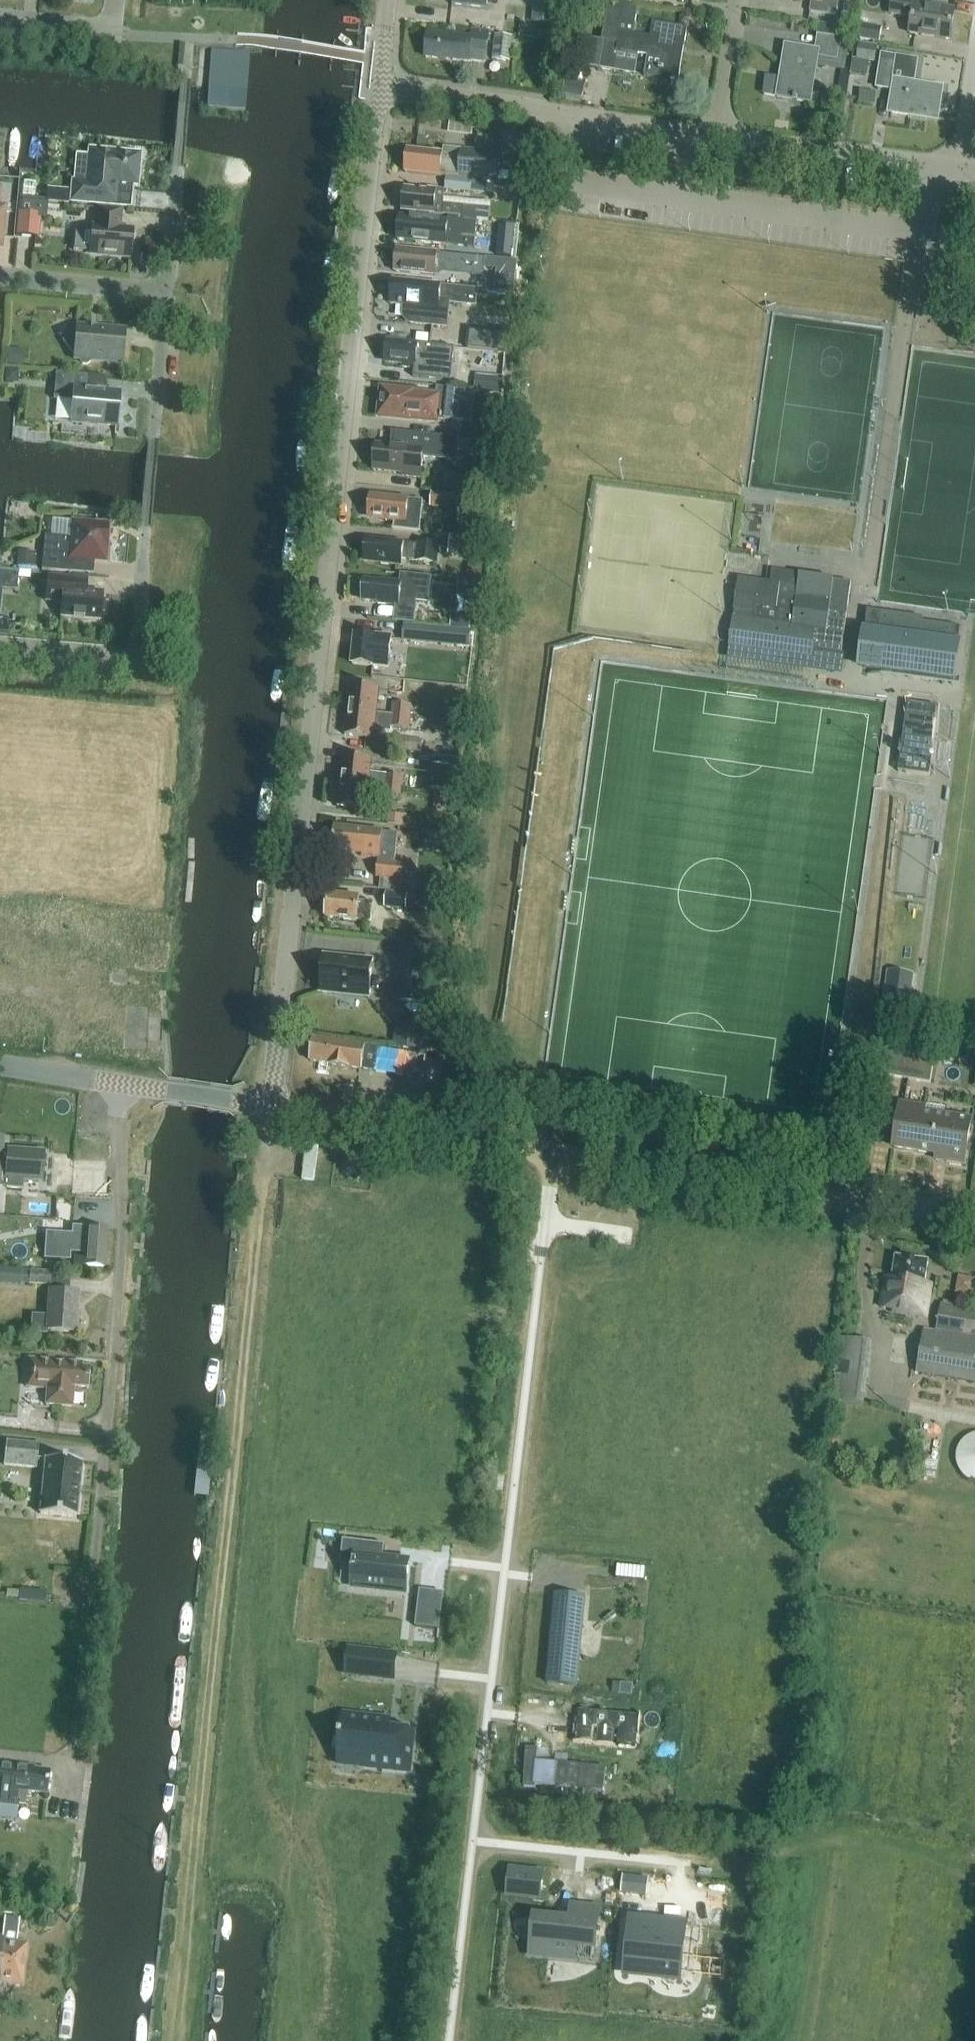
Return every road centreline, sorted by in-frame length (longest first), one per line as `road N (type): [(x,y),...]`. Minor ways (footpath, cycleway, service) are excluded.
road 1 (tertiary): [(268,1108),(384,88)]
road 2 (residential): [(551,1152),(472,1841)]
road 3 (residential): [(76,1750),(124,1086)]
road 4 (unclassified): [(974,1219),(551,1152)]
road 5 (residential): [(885,590),(961,170)]
road 6 (residential): [(720,137),(384,88)]
road 7 (unclassified): [(551,1152),(268,1108)]
road 8 (residential): [(0,654),(131,666),(144,541)]
road 9 (residential): [(961,170),(720,137)]
road 10 (residential): [(472,1841),(448,2040)]
road 11 (residential): [(472,1841),(663,1863)]
road 12 (residential): [(169,293),(0,276)]
road 13 (residential): [(0,22),(109,32),(118,26),(121,0)]
road 14 (residential): [(720,137),(742,0)]
road 15 (residential): [(153,425),(169,293)]
road 16 (tertiary): [(251,1106),(124,1086)]
road 17 (tertiary): [(124,1086),(0,1066)]
road 18 (residential): [(169,293),(182,169)]

